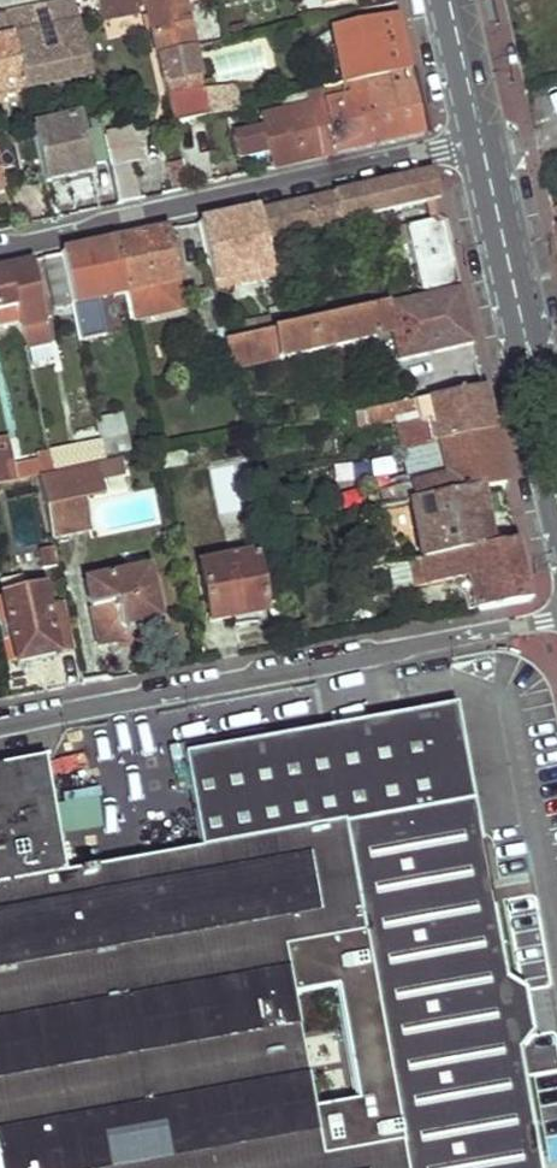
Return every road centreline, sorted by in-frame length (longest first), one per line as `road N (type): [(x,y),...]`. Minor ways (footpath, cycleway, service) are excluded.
road 1 (residential): [(556,620),(0,731)]
road 2 (residential): [(0,249),(481,140)]
road 3 (primary): [(526,344),(481,140)]
road 4 (primary): [(526,344),(518,391),(538,479),(556,511)]
road 5 (primary): [(481,140),(450,0)]

